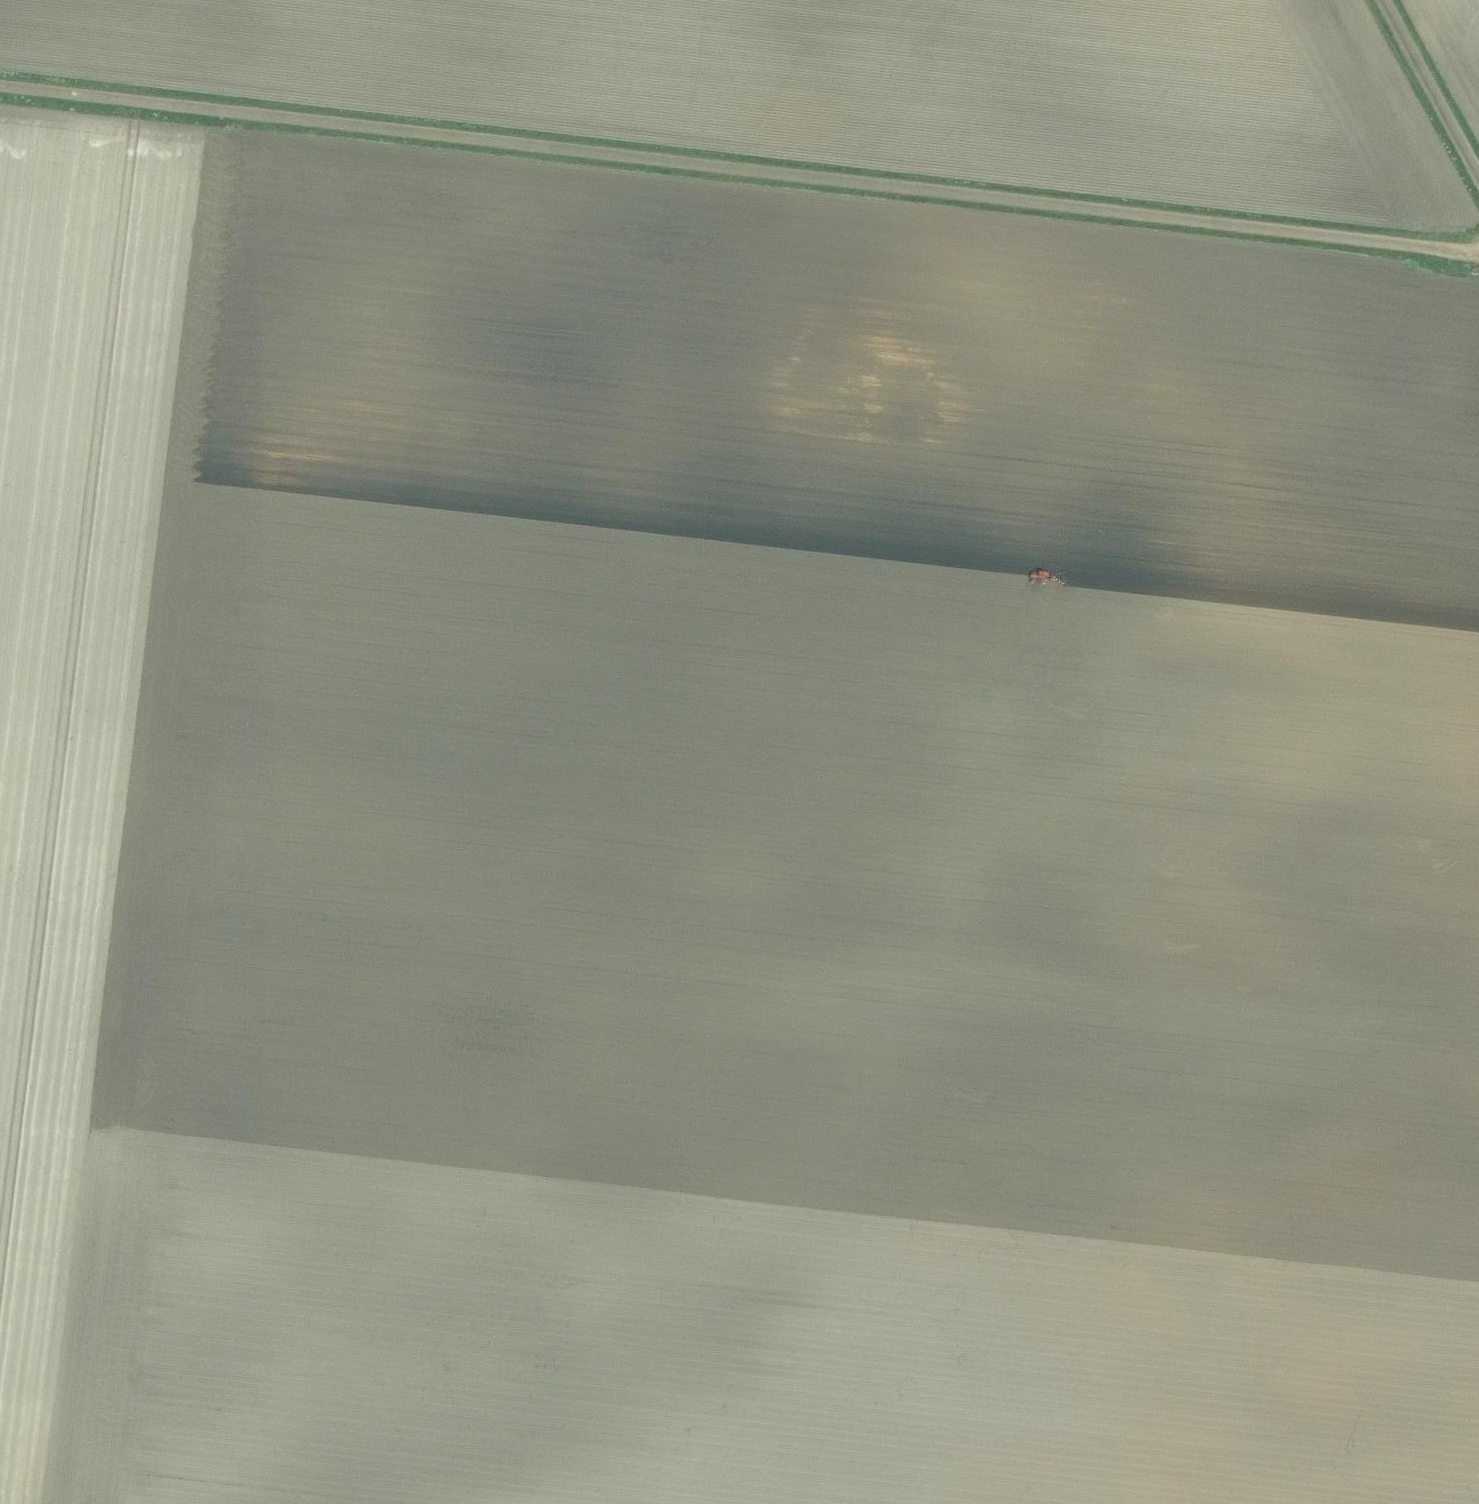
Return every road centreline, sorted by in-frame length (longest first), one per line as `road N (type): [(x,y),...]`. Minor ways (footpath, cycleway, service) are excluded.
road 1 (unclassified): [(1478,251),(0,89)]
road 2 (unclassified): [(1478,182),(1380,0)]

